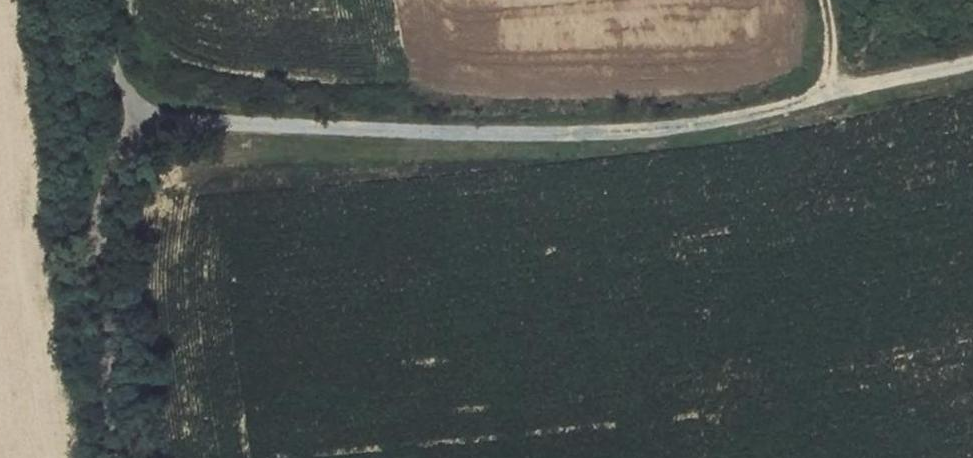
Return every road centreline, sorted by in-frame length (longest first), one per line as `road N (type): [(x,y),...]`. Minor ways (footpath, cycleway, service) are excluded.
road 1 (track): [(137,117),(542,138),(696,128),(972,62)]
road 2 (unclassified): [(99,0),(137,117),(97,211),(92,283),(121,457)]

